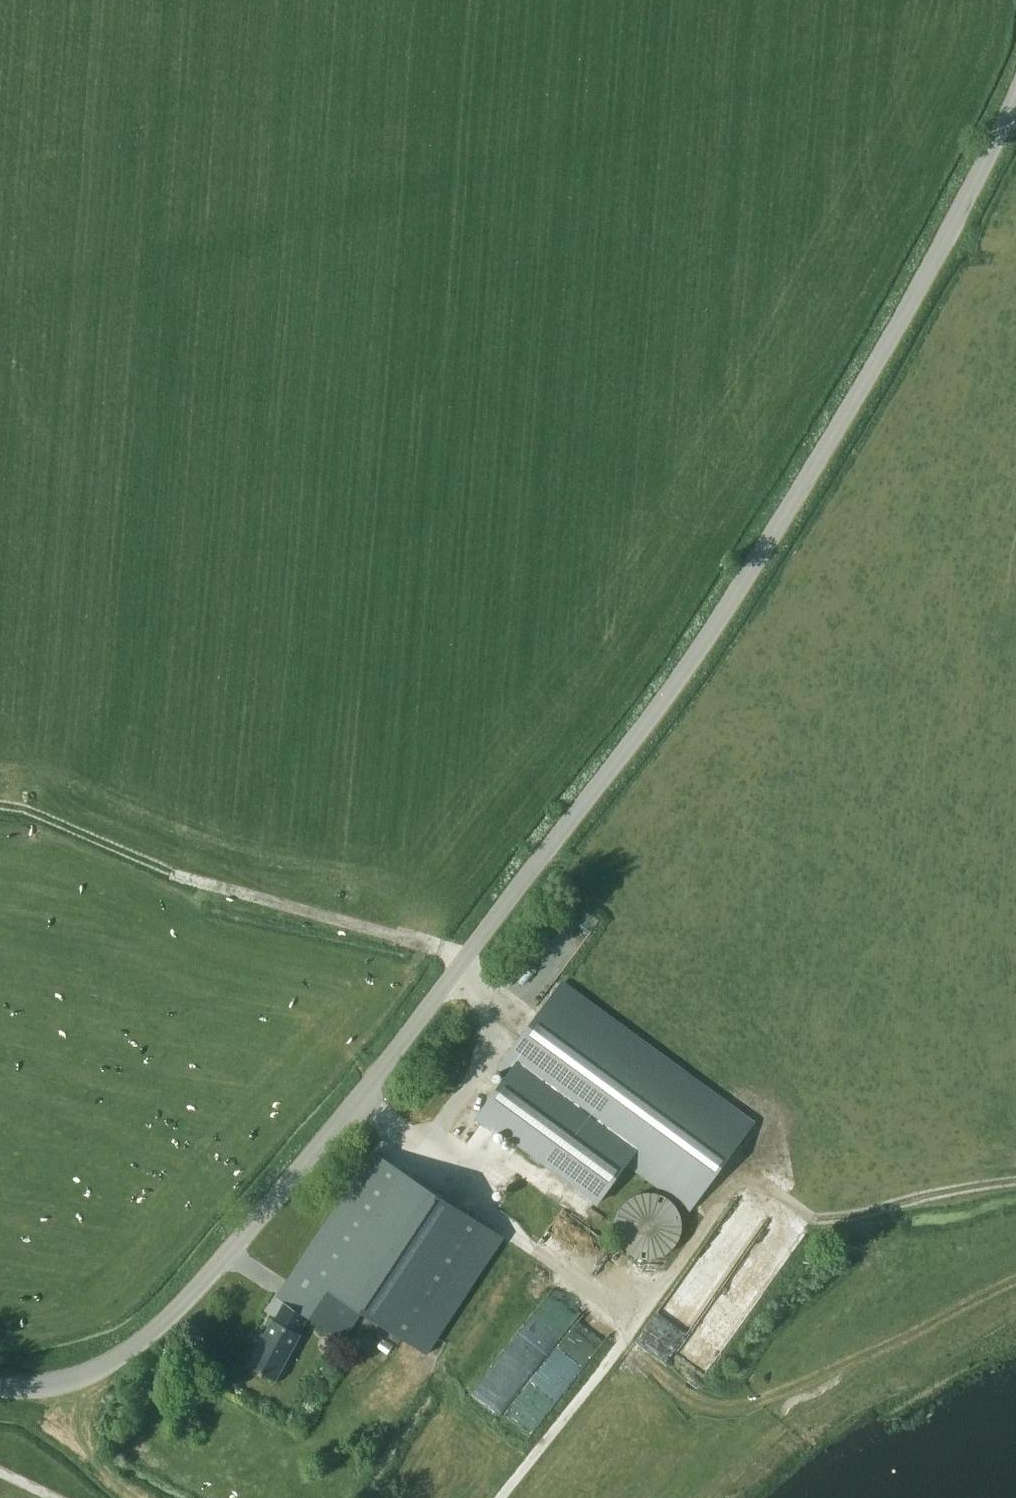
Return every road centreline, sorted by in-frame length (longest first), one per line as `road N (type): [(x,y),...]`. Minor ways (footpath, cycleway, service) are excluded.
road 1 (tertiary): [(0,1384),(63,1381),(126,1353),(212,1270),(366,1087),(646,722),(752,567),(928,273),(1015,103)]

